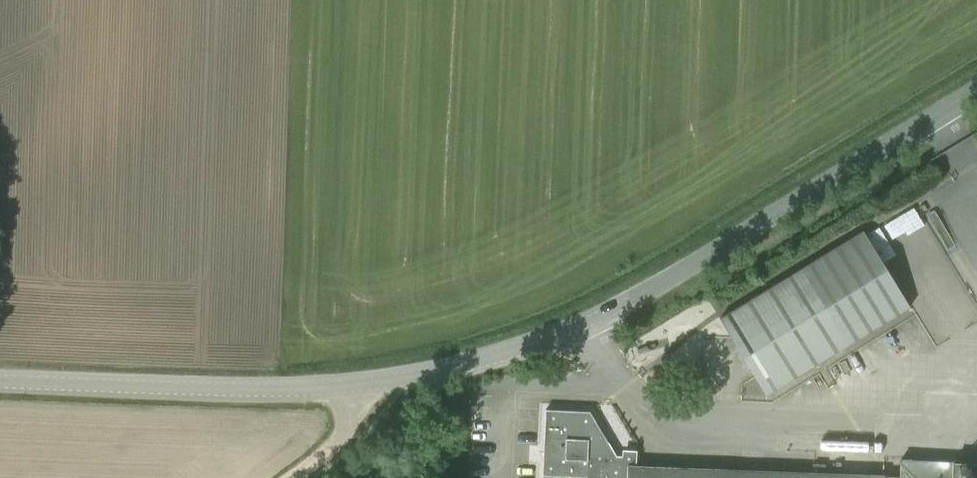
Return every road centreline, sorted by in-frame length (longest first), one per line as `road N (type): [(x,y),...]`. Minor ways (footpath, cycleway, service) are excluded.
road 1 (tertiary): [(976,91),(632,299),(570,331),(461,367),(278,390),(0,379)]
road 2 (track): [(362,384),(349,425),(284,477)]

